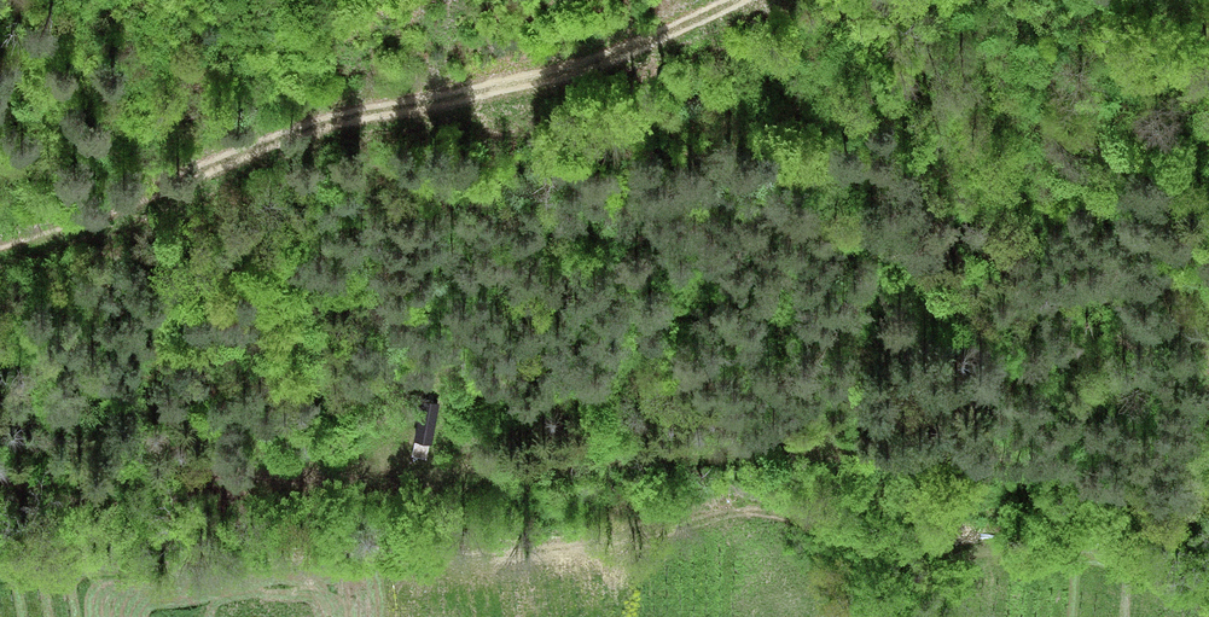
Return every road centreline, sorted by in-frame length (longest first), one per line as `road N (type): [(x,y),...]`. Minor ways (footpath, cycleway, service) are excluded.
road 1 (track): [(0,470),(308,471),(424,482),(804,439),(914,458),(1040,460),(1208,524)]
road 2 (track): [(0,245),(309,125),(540,83),(734,0)]
road 3 (track): [(0,580),(363,560),(430,562),(458,589),(603,553)]
road 4 (track): [(804,439),(1208,295)]

